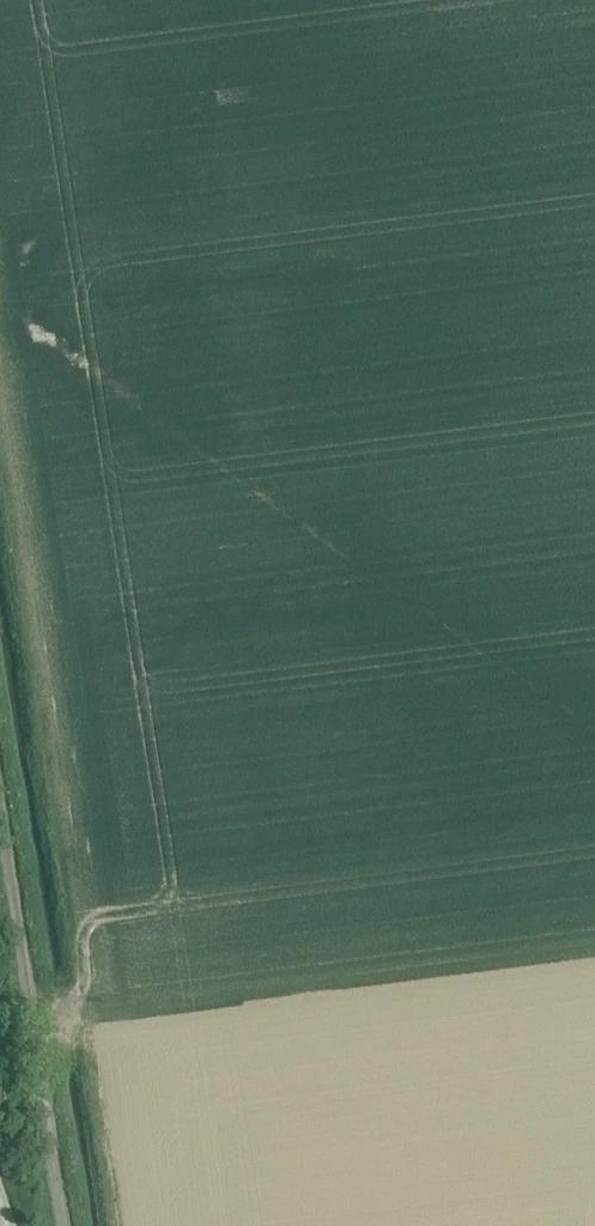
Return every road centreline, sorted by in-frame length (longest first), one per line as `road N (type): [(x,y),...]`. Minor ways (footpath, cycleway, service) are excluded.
road 1 (track): [(67,1225),(0,805)]

